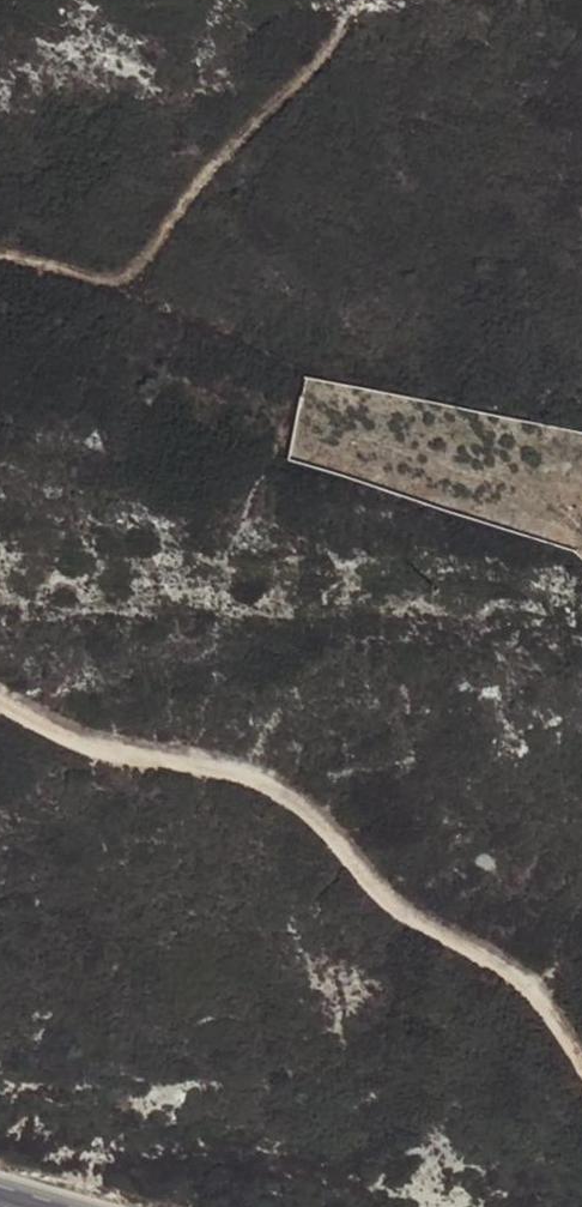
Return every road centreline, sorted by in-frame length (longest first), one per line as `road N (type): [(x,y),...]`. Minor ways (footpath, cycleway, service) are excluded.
road 1 (track): [(0,696),(119,753),(213,763),(303,796),(411,912),(496,952),(544,992),(581,1051)]

